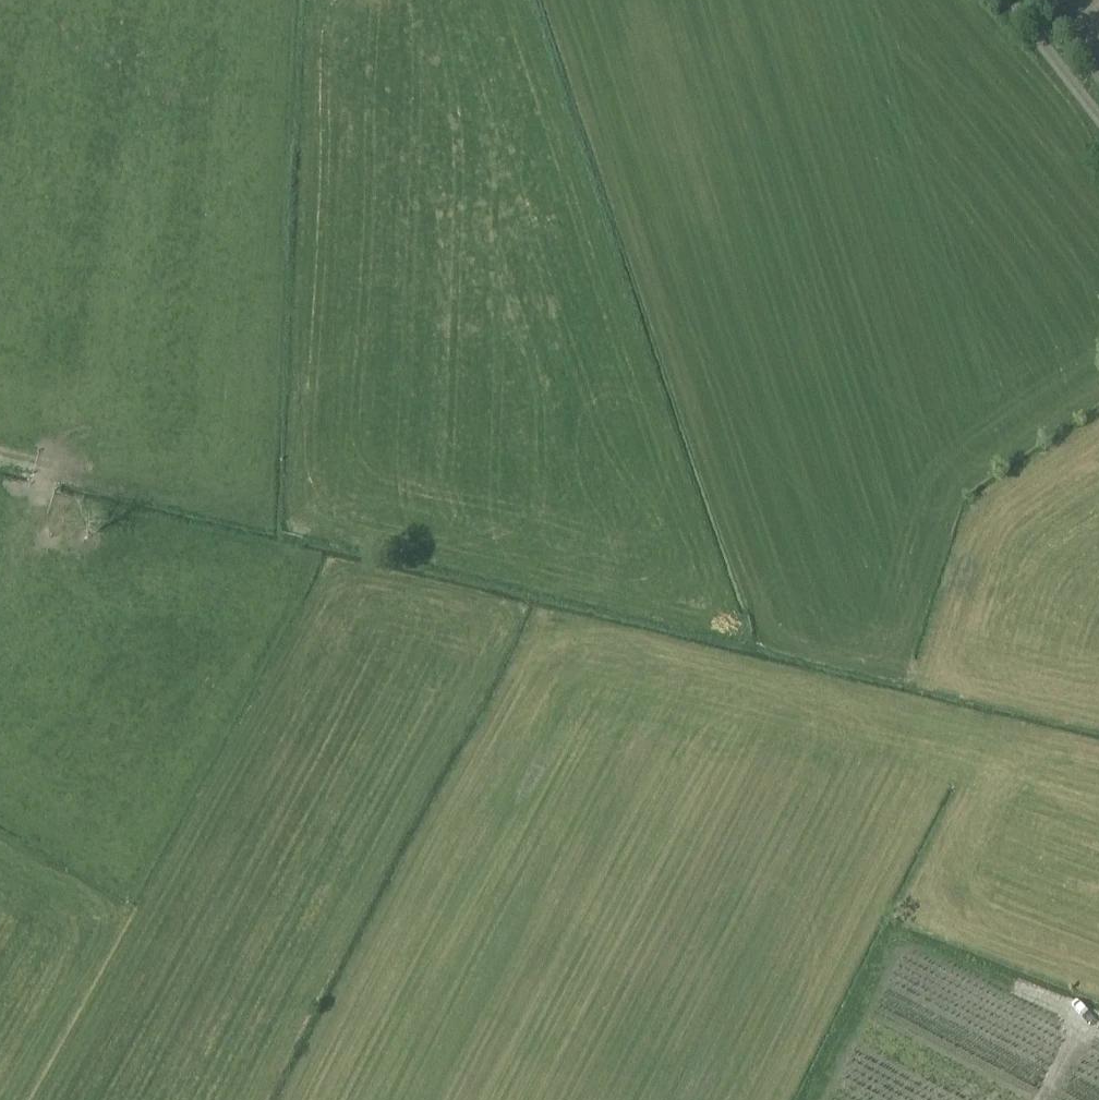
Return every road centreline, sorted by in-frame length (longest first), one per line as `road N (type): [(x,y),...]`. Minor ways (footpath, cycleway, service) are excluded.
road 1 (unclassified): [(1098,137),(992,0)]

